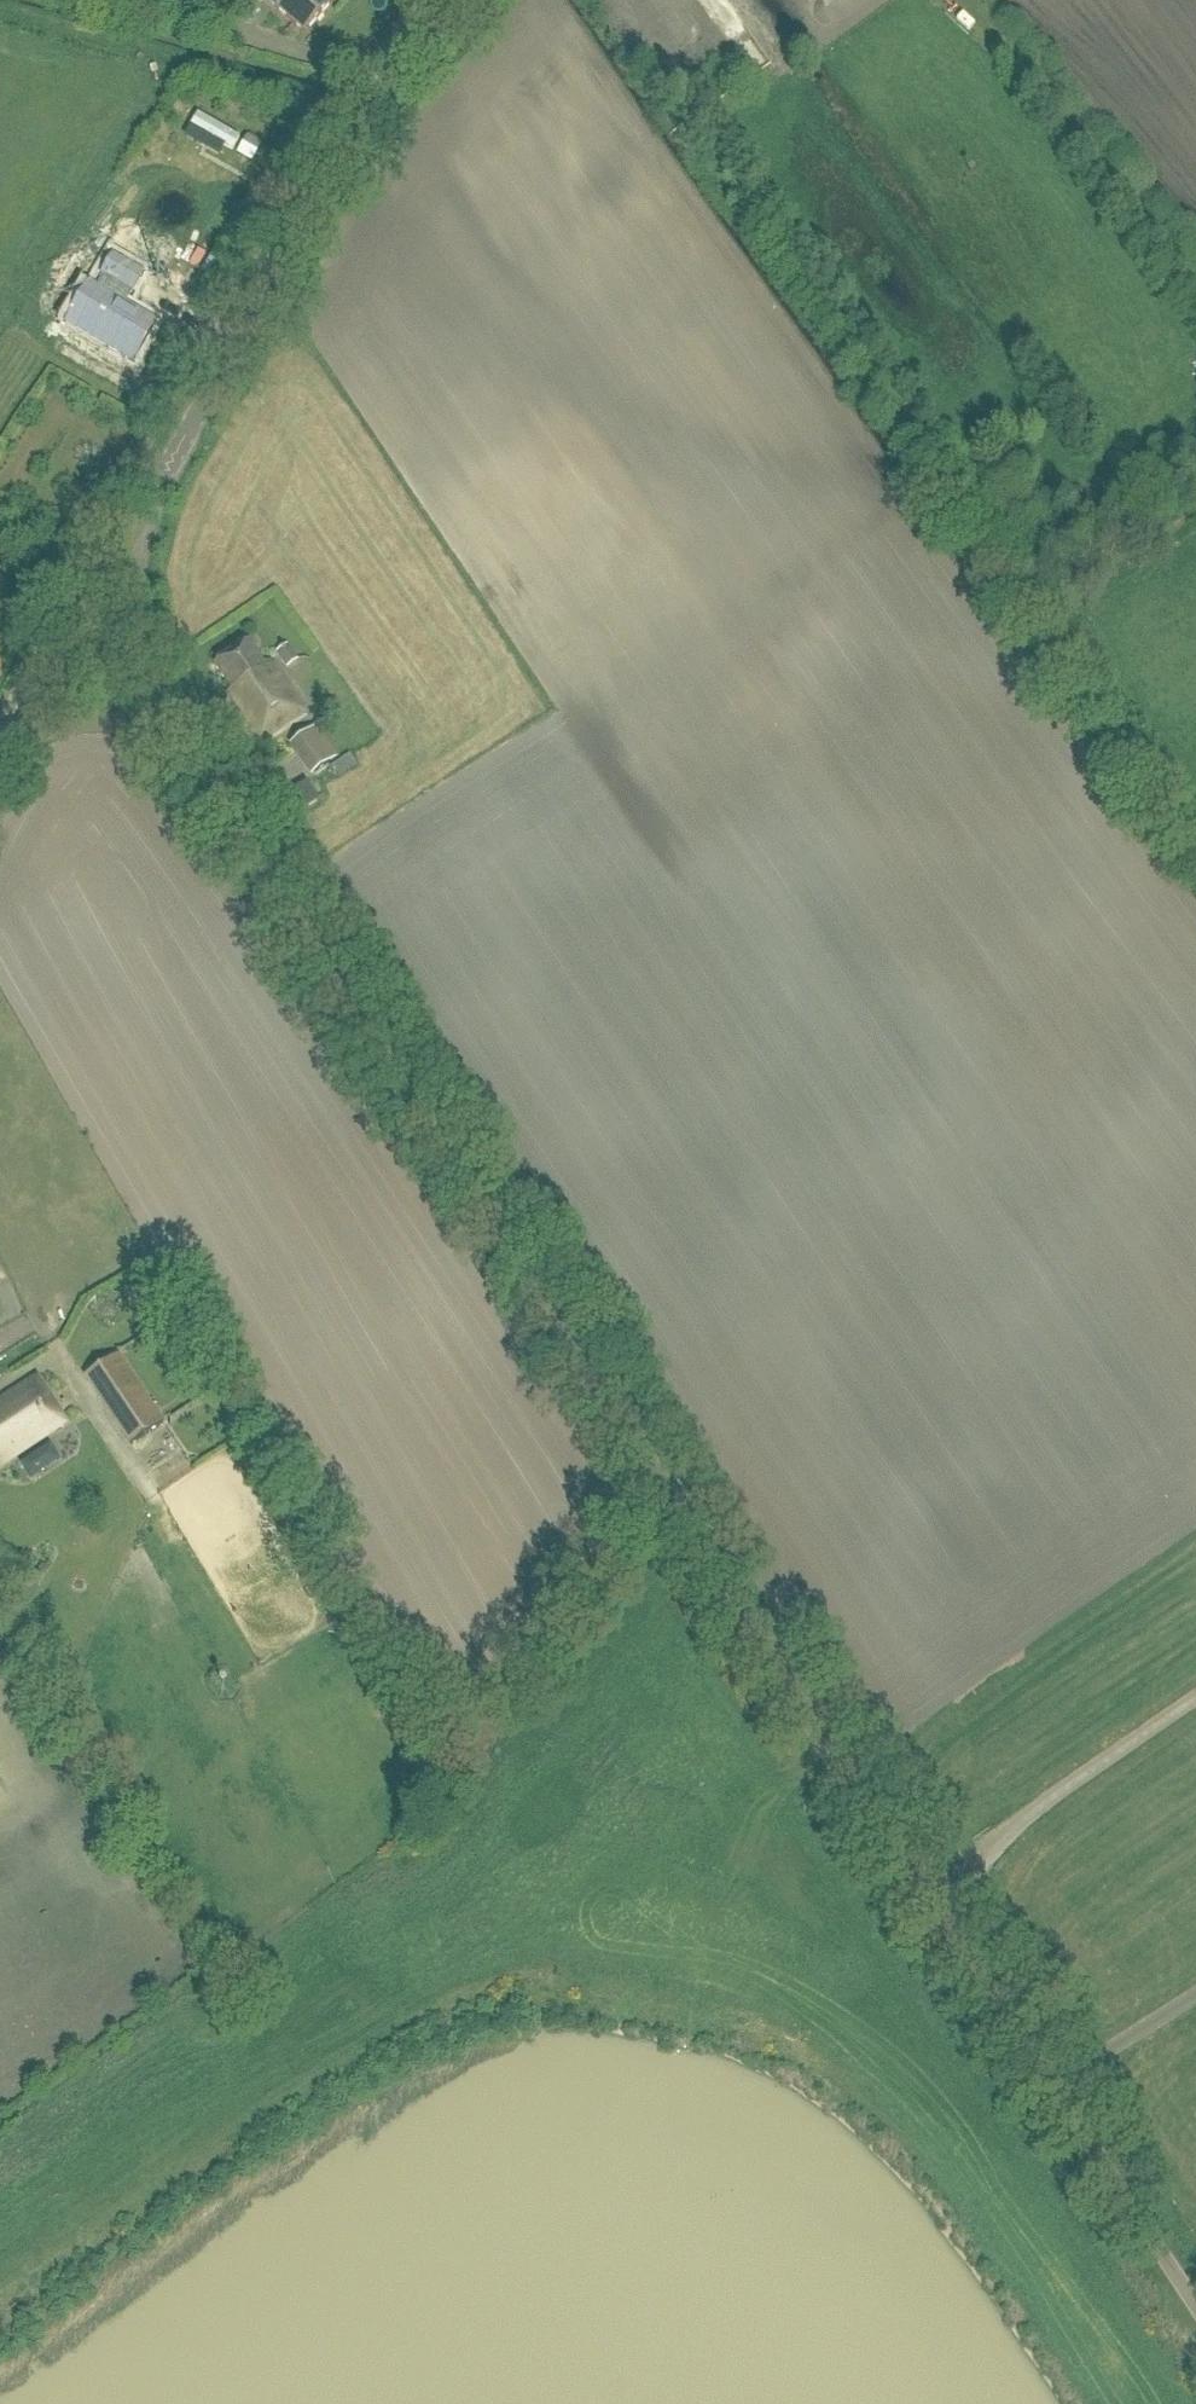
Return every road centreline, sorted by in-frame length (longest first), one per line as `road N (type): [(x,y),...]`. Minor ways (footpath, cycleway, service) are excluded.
road 1 (unclassified): [(1195,2306),(186,755)]
road 2 (tertiary): [(141,516),(363,126),(470,0)]
road 3 (track): [(368,120),(0,17)]
road 4 (tertiary): [(11,742),(141,516)]
road 5 (unclassified): [(186,755),(140,637),(141,516)]
road 6 (unclassified): [(186,755),(137,726),(112,720),(11,742)]

